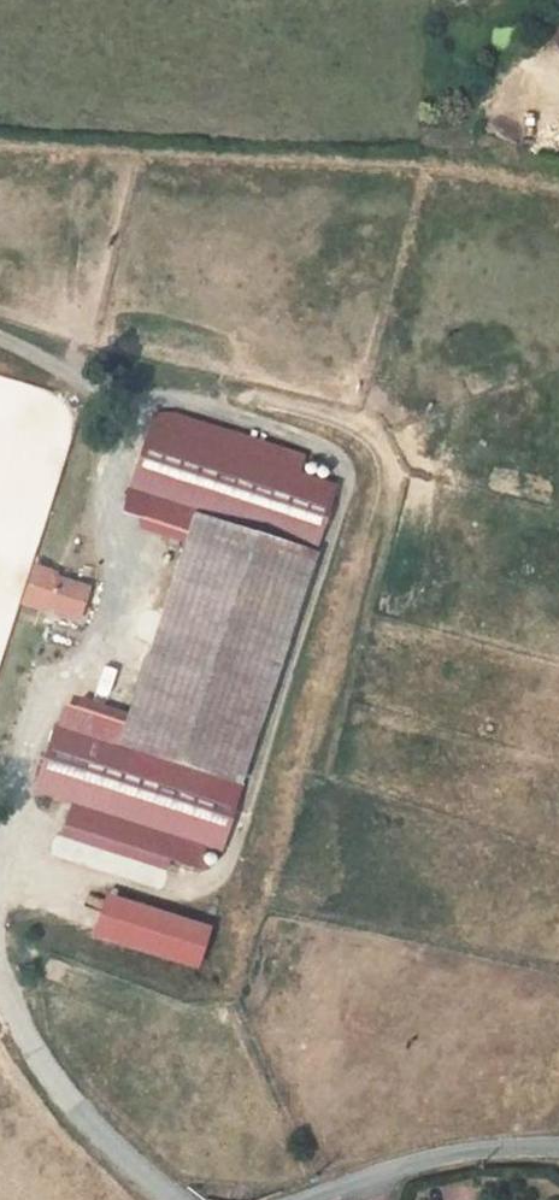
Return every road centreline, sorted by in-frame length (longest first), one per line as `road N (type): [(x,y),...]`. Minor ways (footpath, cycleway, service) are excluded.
road 1 (unclassified): [(291,1199),(461,1148),(558,1145)]

